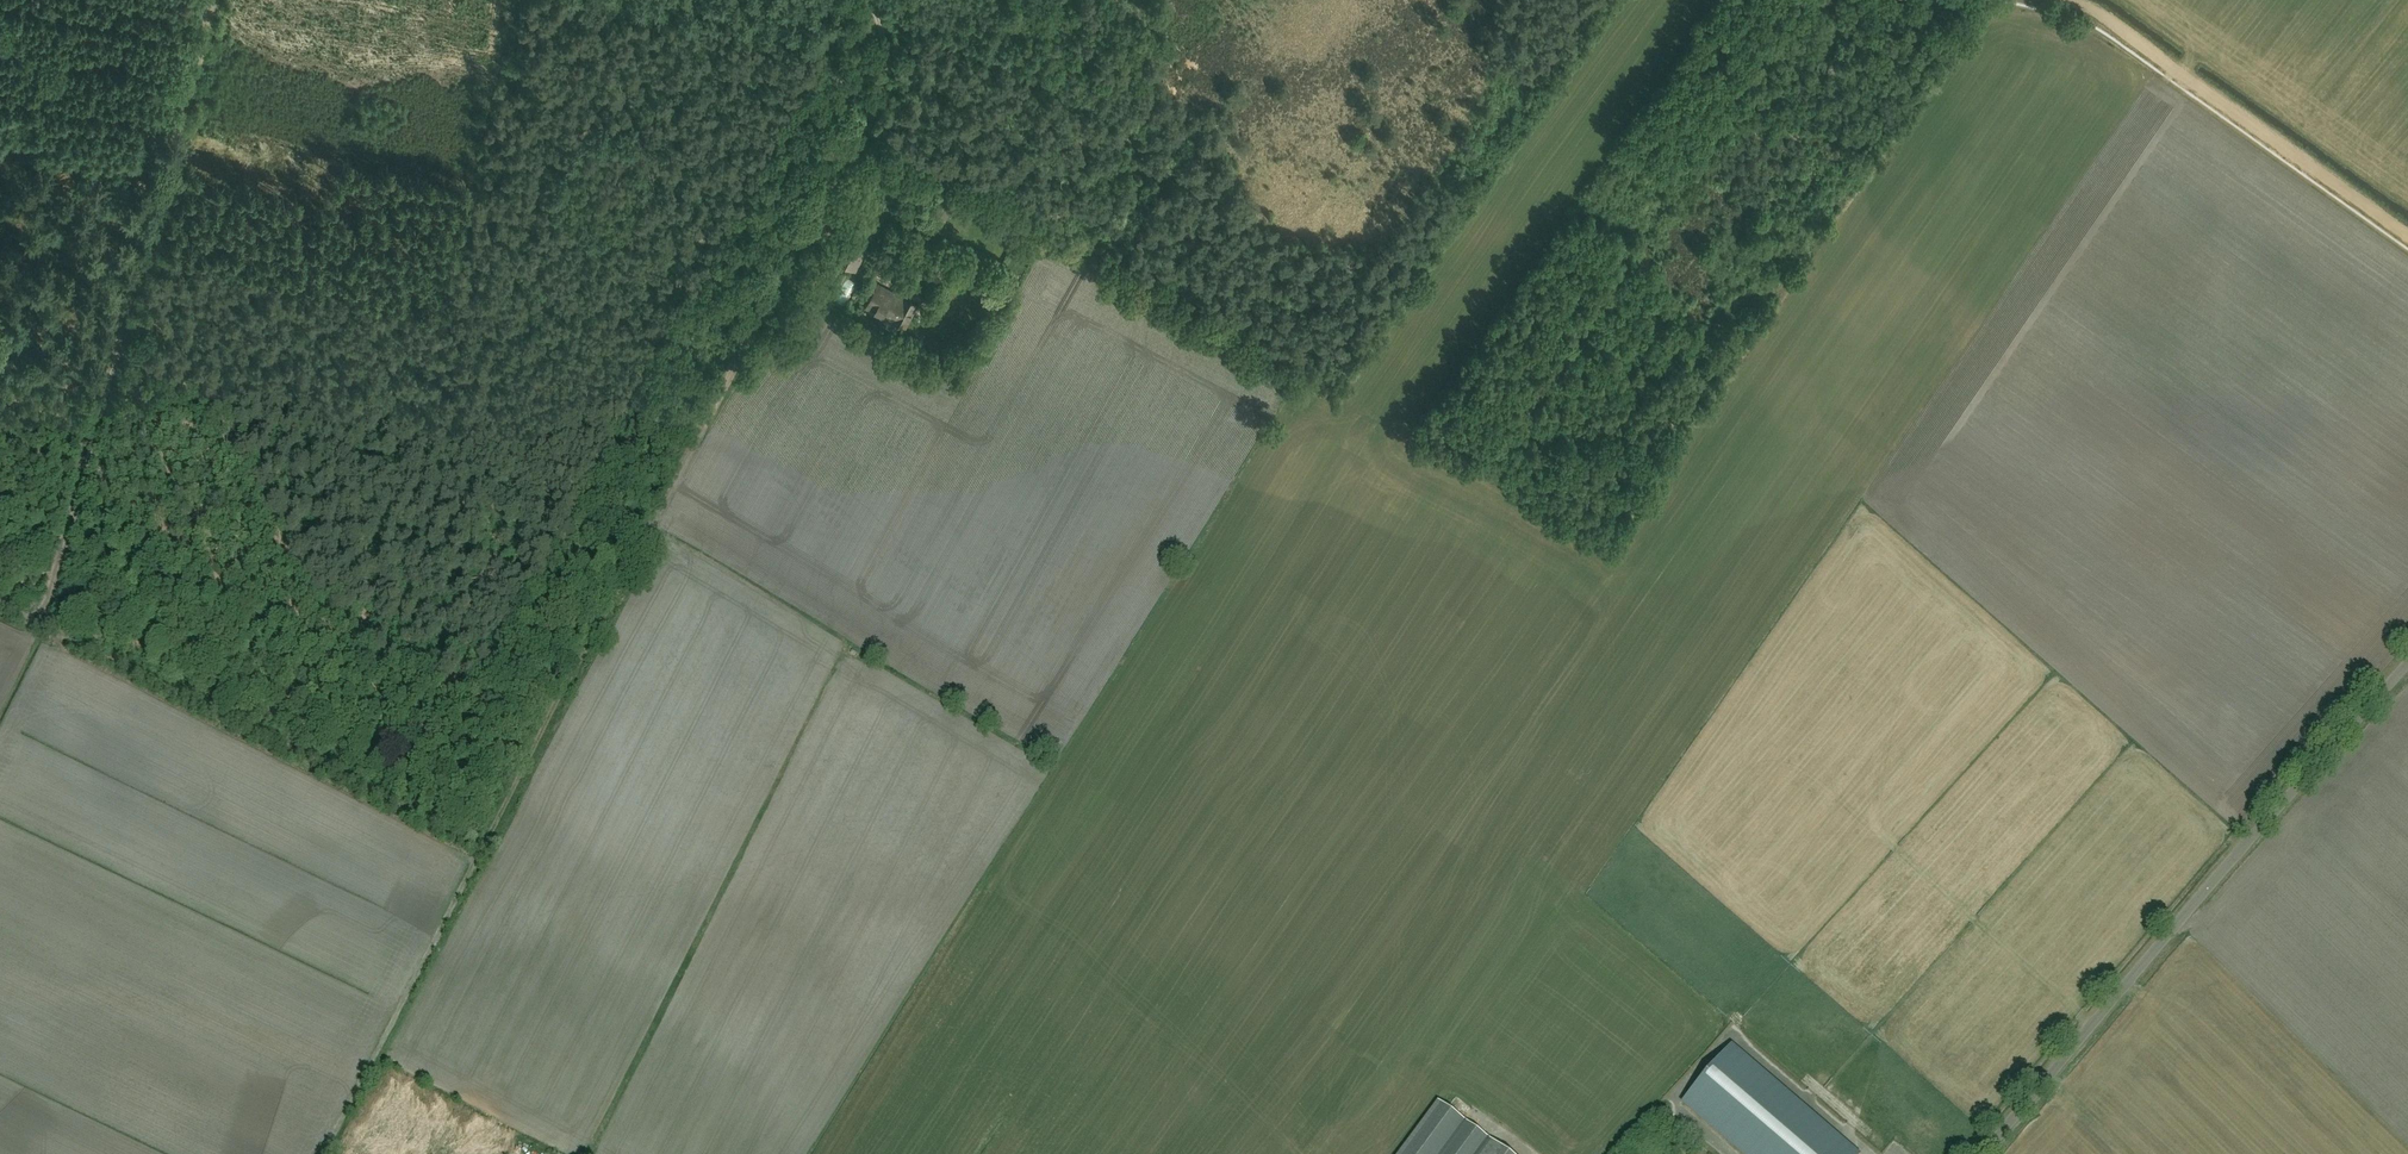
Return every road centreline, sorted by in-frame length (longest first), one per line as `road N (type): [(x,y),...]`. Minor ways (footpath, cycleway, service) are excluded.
road 1 (track): [(870,0),(885,48),(881,78),(781,279),(308,1153)]
road 2 (track): [(214,0),(42,620)]
road 3 (unclassified): [(1998,1153),(2407,670)]
road 4 (track): [(479,839),(42,620)]
road 5 (track): [(2056,0),(2095,15),(2407,238)]

